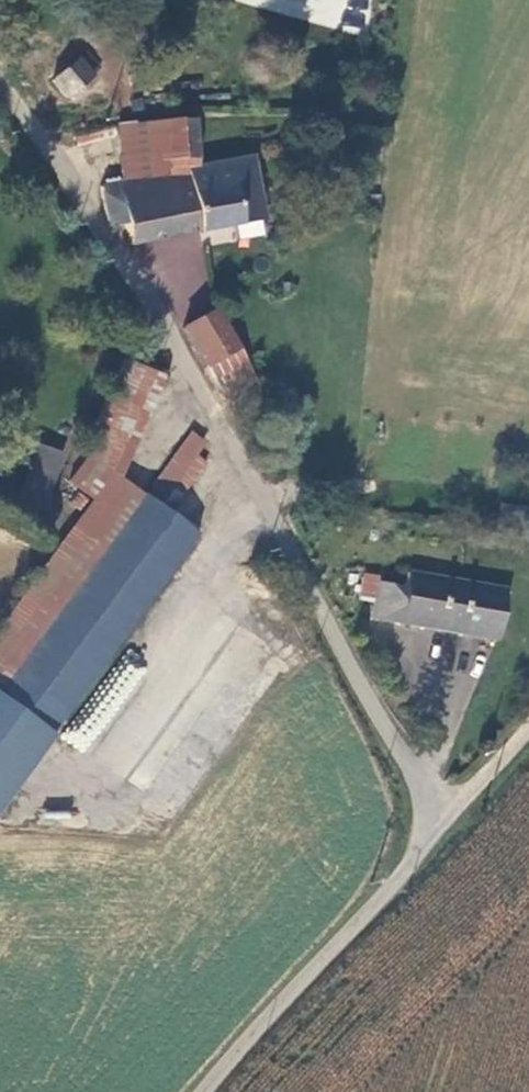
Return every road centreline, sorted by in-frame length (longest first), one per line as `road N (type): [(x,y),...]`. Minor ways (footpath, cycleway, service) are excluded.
road 1 (unclassified): [(441,818),(139,288),(0,86)]
road 2 (unclassified): [(206,1091),(441,818)]
road 3 (unclassified): [(441,818),(528,724)]

